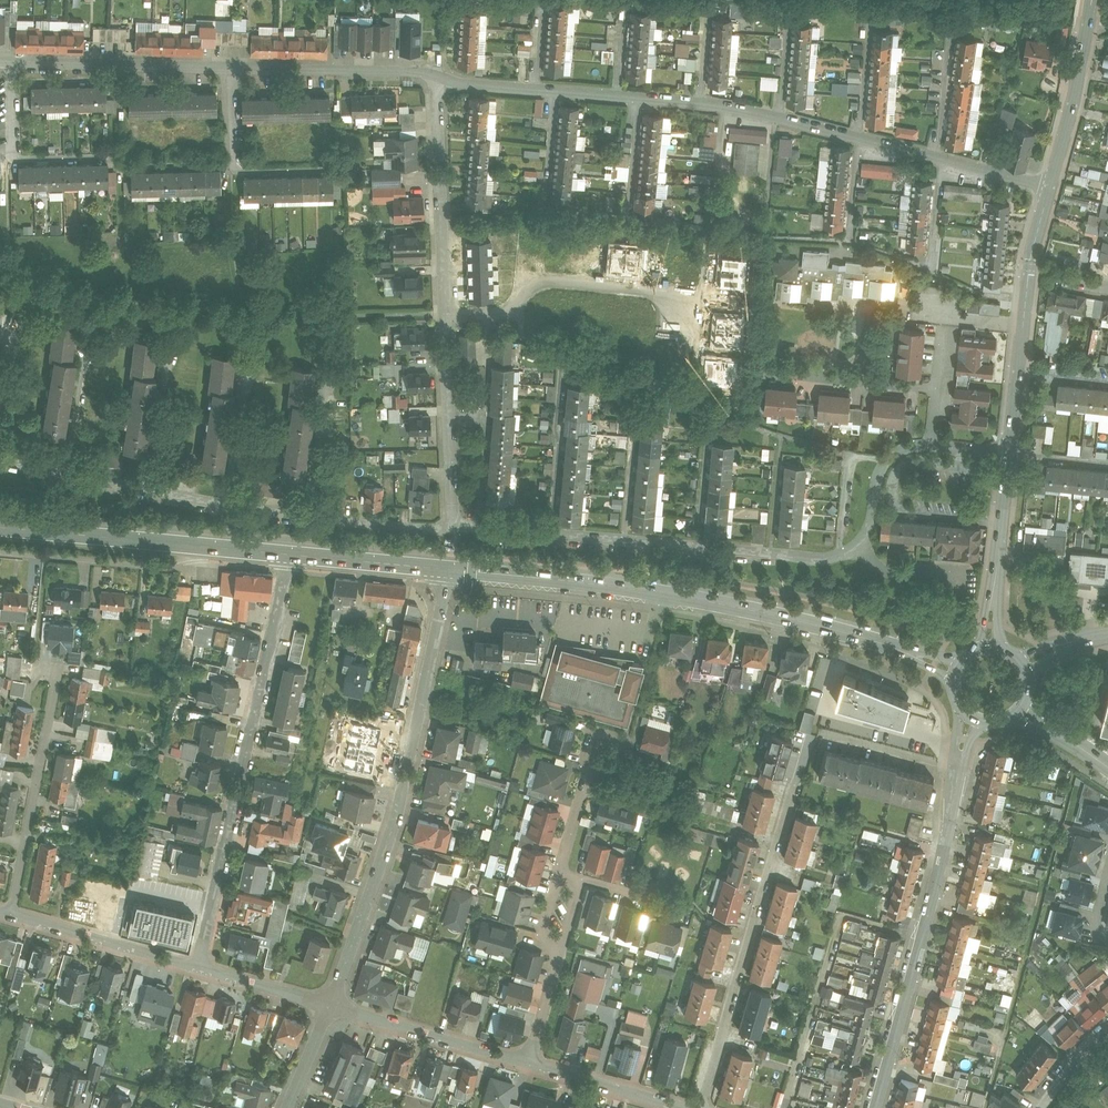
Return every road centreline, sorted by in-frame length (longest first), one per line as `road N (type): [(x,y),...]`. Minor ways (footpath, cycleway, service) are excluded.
road 1 (residential): [(438,81),(723,107),(1049,187)]
road 2 (residential): [(453,526),(428,531),(305,517),(0,459)]
road 3 (residential): [(331,1007),(397,813),(448,569)]
road 4 (secondary): [(877,641),(671,593),(448,569)]
road 5 (residential): [(199,967),(288,555)]
road 6 (residential): [(857,545),(825,556),(453,526)]
road 7 (residential): [(703,1107),(796,781)]
road 8 (residential): [(445,314),(515,314),(526,279),(676,293),(674,333)]
road 9 (residential): [(922,933),(840,911),(783,1107)]
road 10 (residential): [(12,914),(55,681),(48,673)]
road 11 (residential): [(445,314),(438,81)]
road 12 (residential): [(10,62),(231,66)]
road 13 (secondary): [(212,548),(0,528)]
road 14 (residential): [(453,526),(445,314)]
road 15 (residential): [(231,66),(428,73),(438,81)]
road 16 (residential): [(331,1007),(530,1063)]
road 17 (residential): [(12,914),(199,967)]
road 18 (tertiary): [(1049,187),(1017,368)]
road 19 (tertiary): [(1090,11),(1049,187)]
road 20 (residential): [(875,1107),(922,933)]
road 21 (residential): [(530,1063),(687,1107)]
road 22 (secondary): [(448,569),(288,555)]
road 23 (residential): [(934,390),(782,374)]
road 24 (residential): [(922,933),(953,792)]
road 25 (residential): [(199,967),(331,1007)]
road 26 (residential): [(928,444),(894,451),(878,469),(857,545)]
road 27 (tertiary): [(1007,452),(996,574)]

